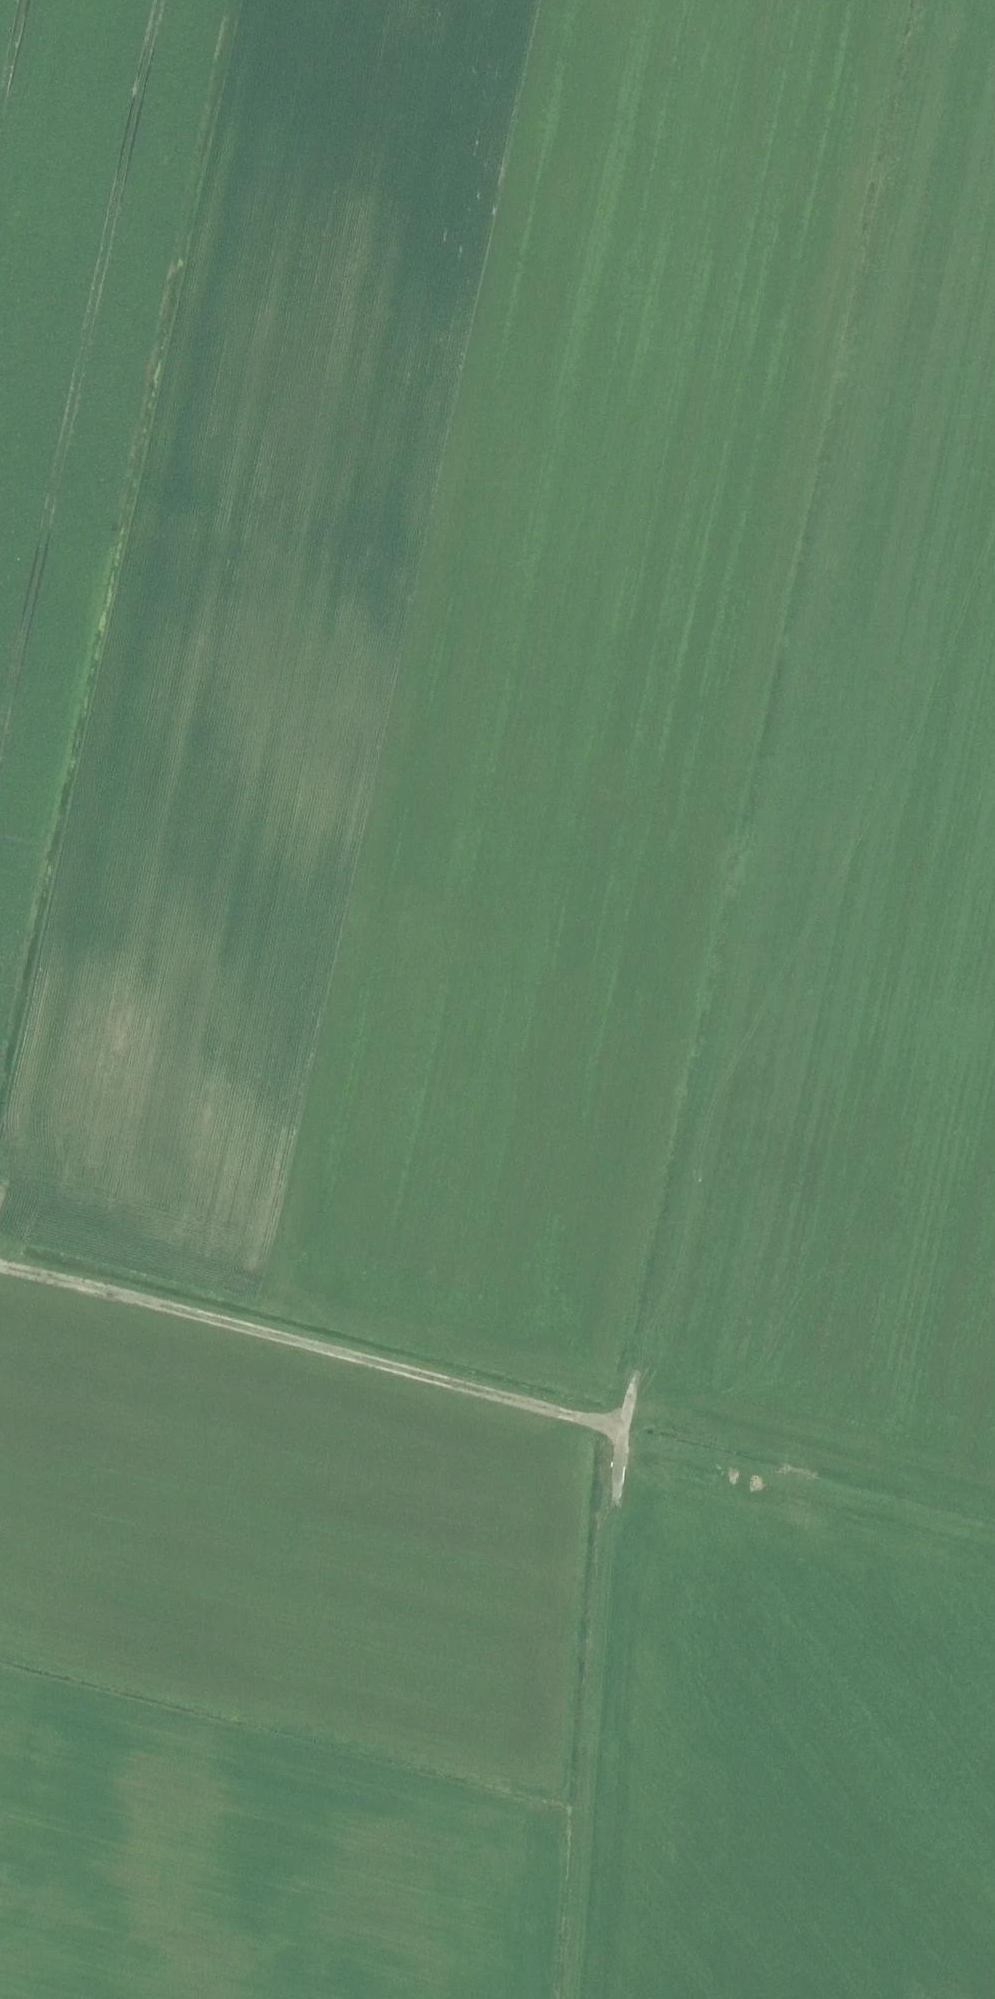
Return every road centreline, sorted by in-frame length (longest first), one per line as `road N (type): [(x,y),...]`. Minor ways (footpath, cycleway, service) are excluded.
road 1 (track): [(0,1263),(622,1428)]
road 2 (track): [(635,1376),(615,1498)]

